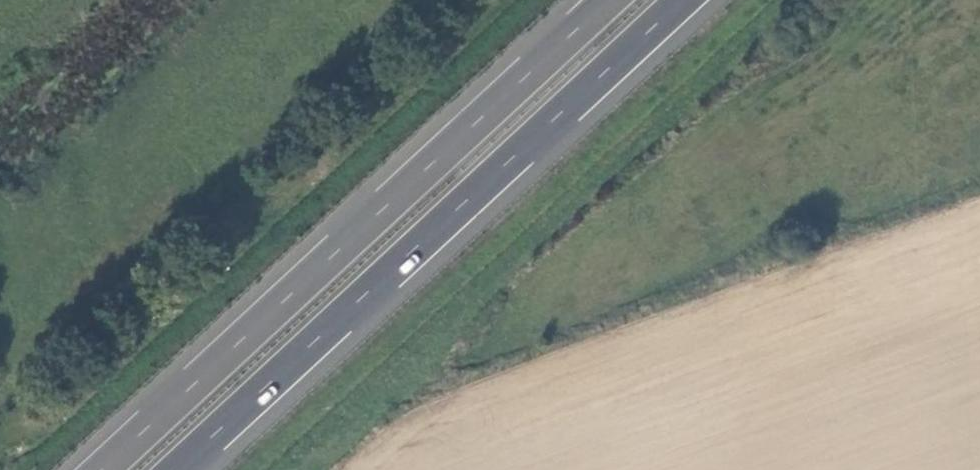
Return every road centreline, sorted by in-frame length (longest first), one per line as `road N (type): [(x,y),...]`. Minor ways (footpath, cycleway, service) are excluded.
road 1 (trunk): [(609,0),(103,469)]
road 2 (trunk): [(176,469),(682,0)]

